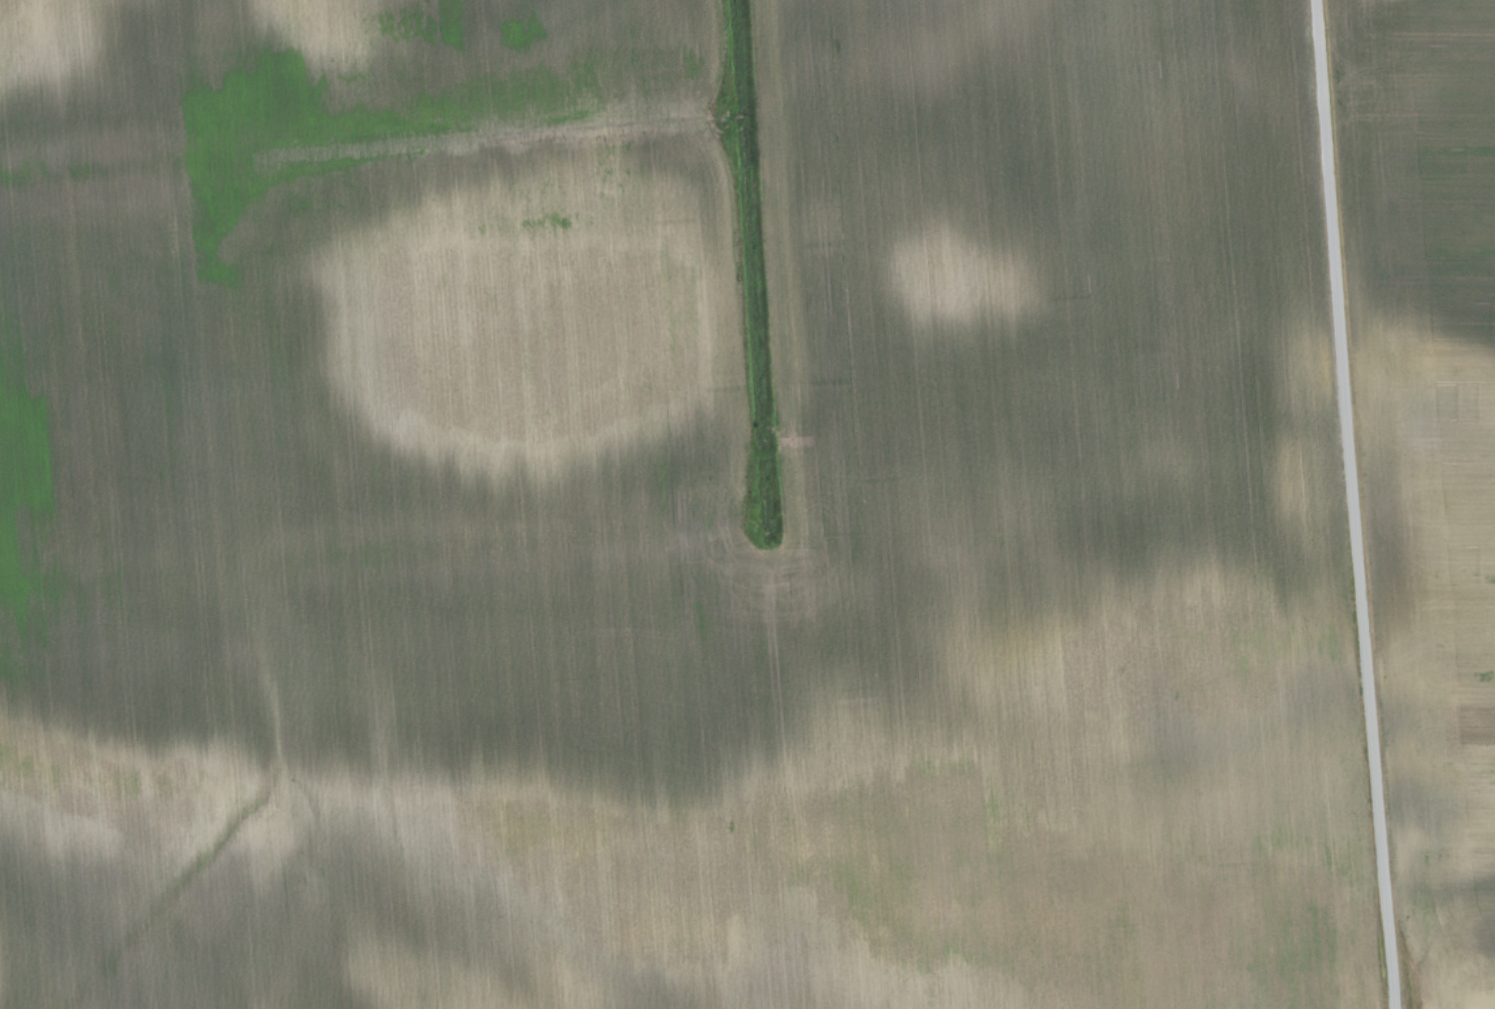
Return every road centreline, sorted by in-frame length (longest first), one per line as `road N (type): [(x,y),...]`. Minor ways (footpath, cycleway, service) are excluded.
road 1 (residential): [(1391,1008),(1318,0)]

